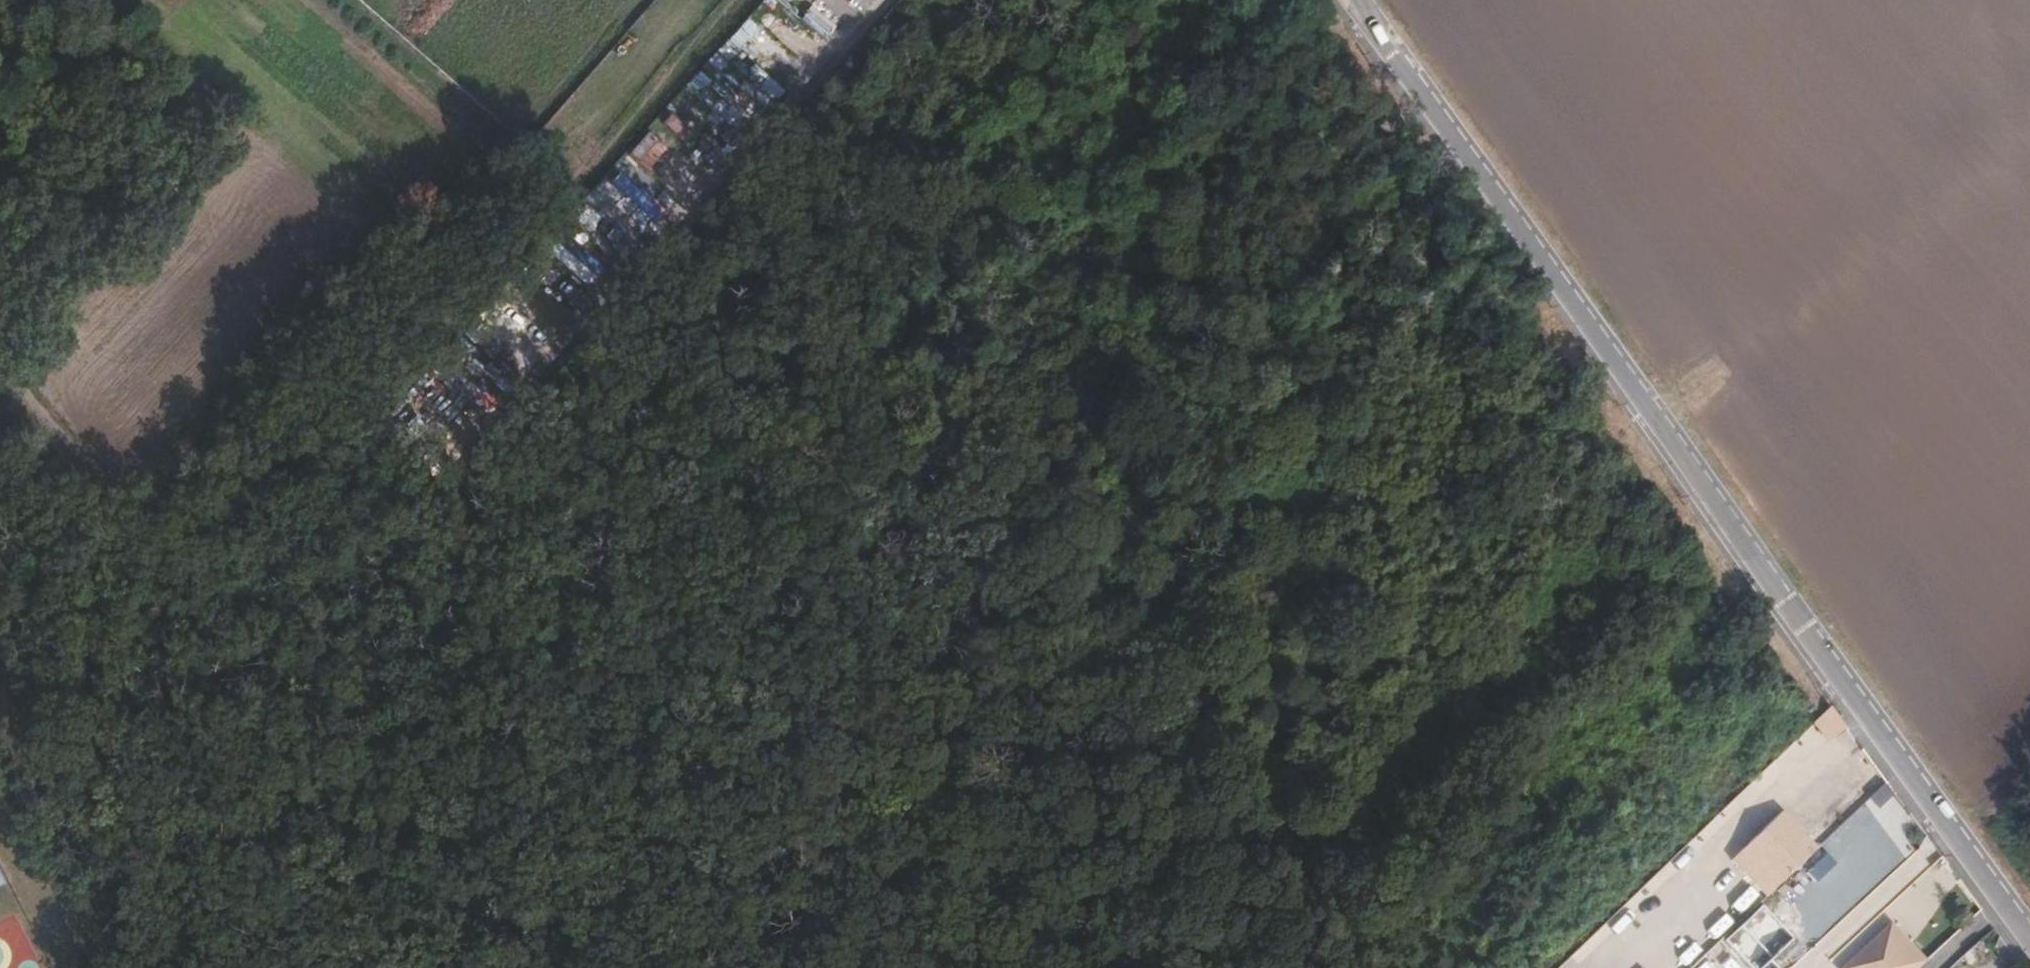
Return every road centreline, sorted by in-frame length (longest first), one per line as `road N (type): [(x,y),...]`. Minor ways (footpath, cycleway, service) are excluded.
road 1 (residential): [(1353,0),(2029,938)]

